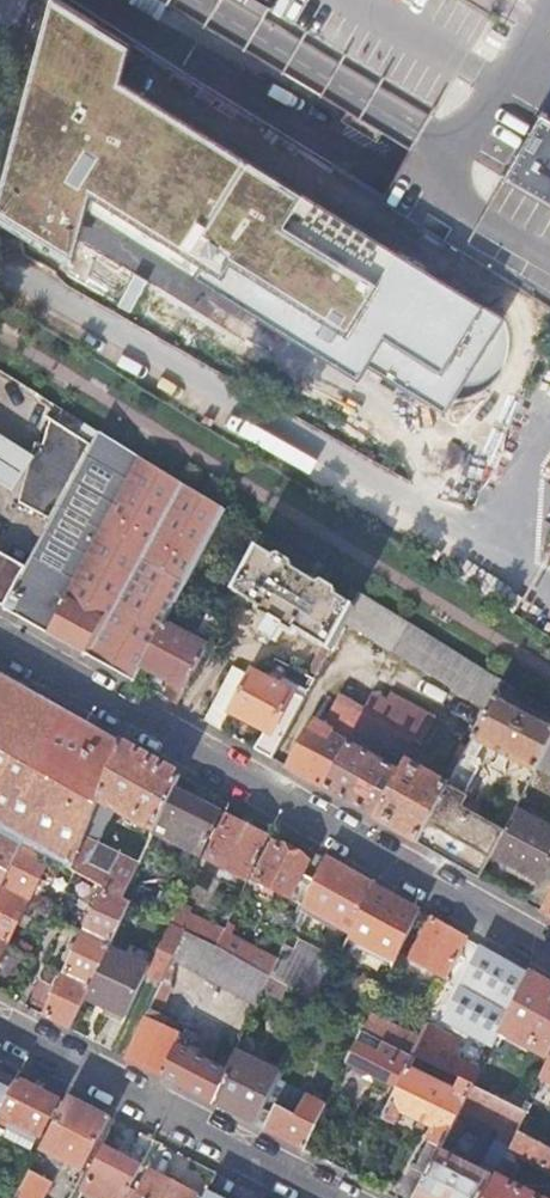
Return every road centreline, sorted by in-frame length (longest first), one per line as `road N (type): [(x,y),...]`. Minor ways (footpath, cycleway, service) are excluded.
road 1 (residential): [(0,642),(549,949)]
road 2 (unclassified): [(333,1197),(0,1024)]

